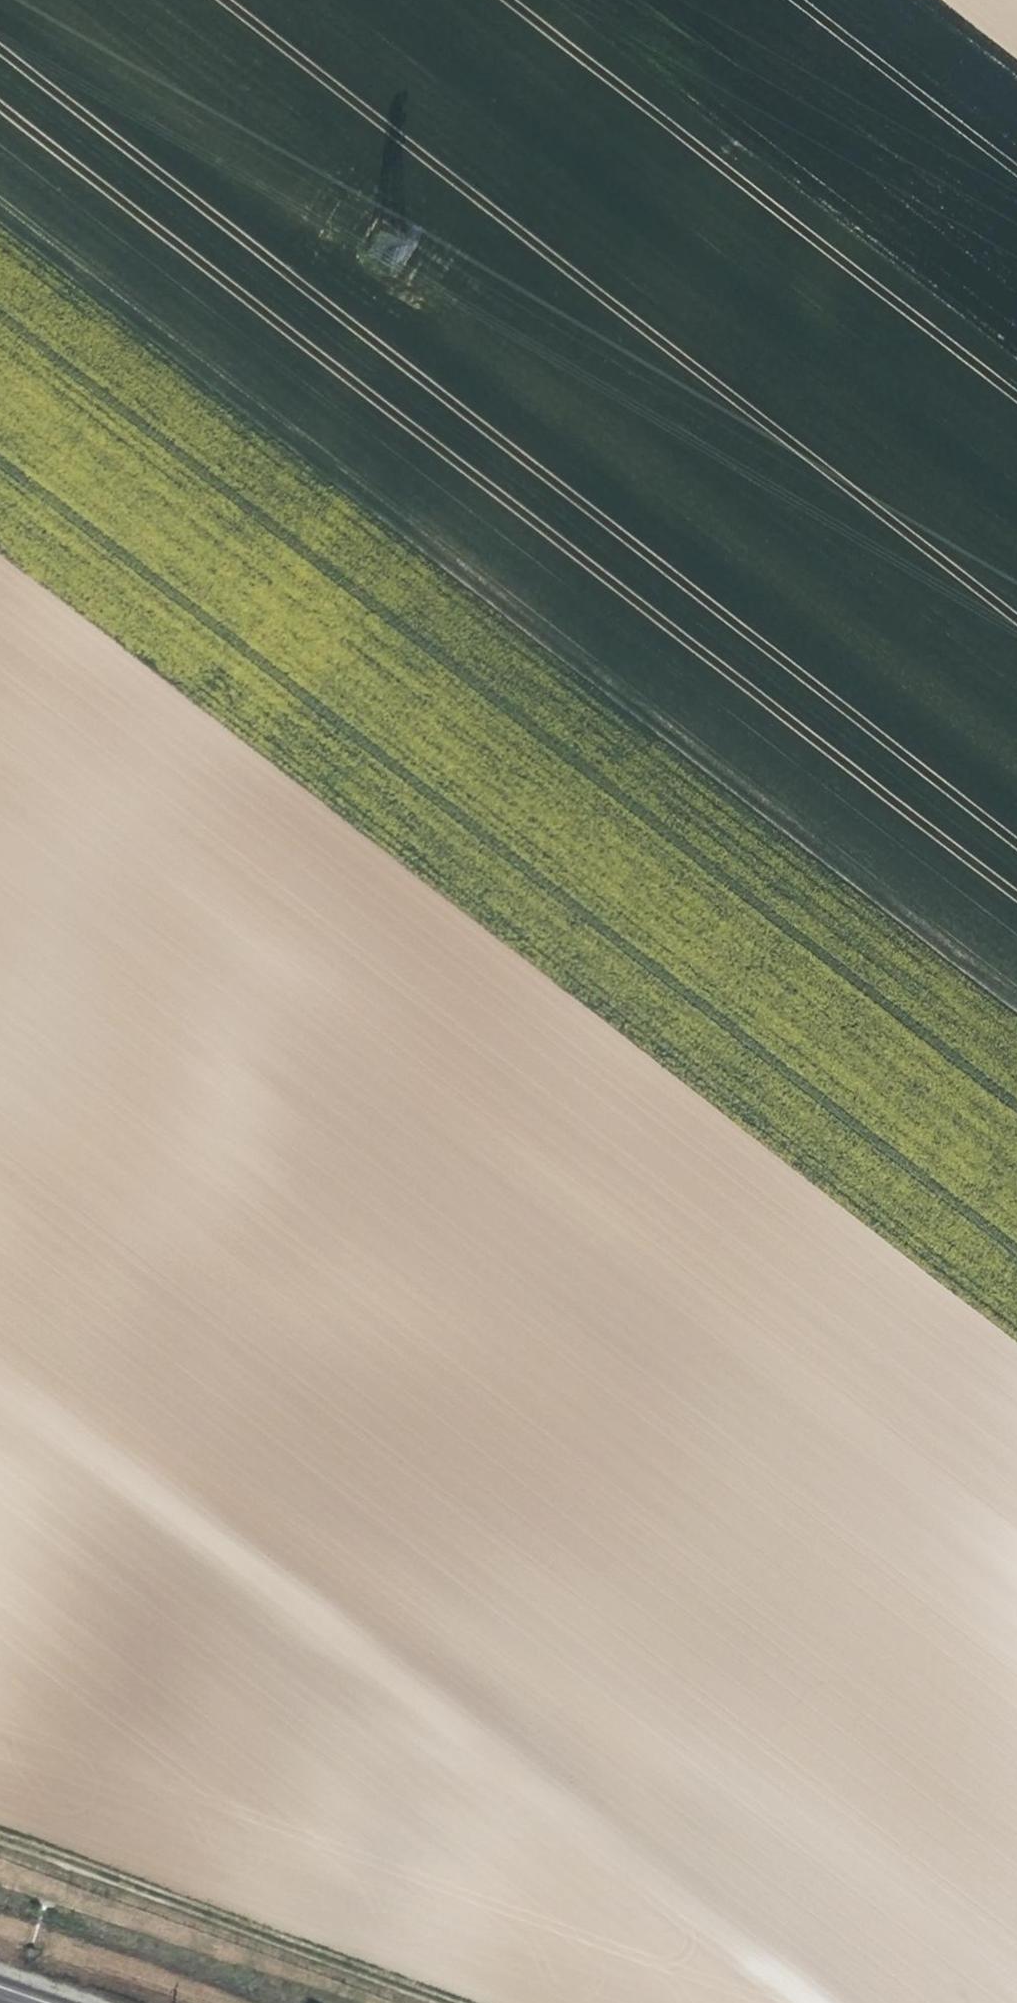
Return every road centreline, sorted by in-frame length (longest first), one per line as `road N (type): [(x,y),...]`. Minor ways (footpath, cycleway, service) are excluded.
road 1 (track): [(0,1842),(452,2002)]

